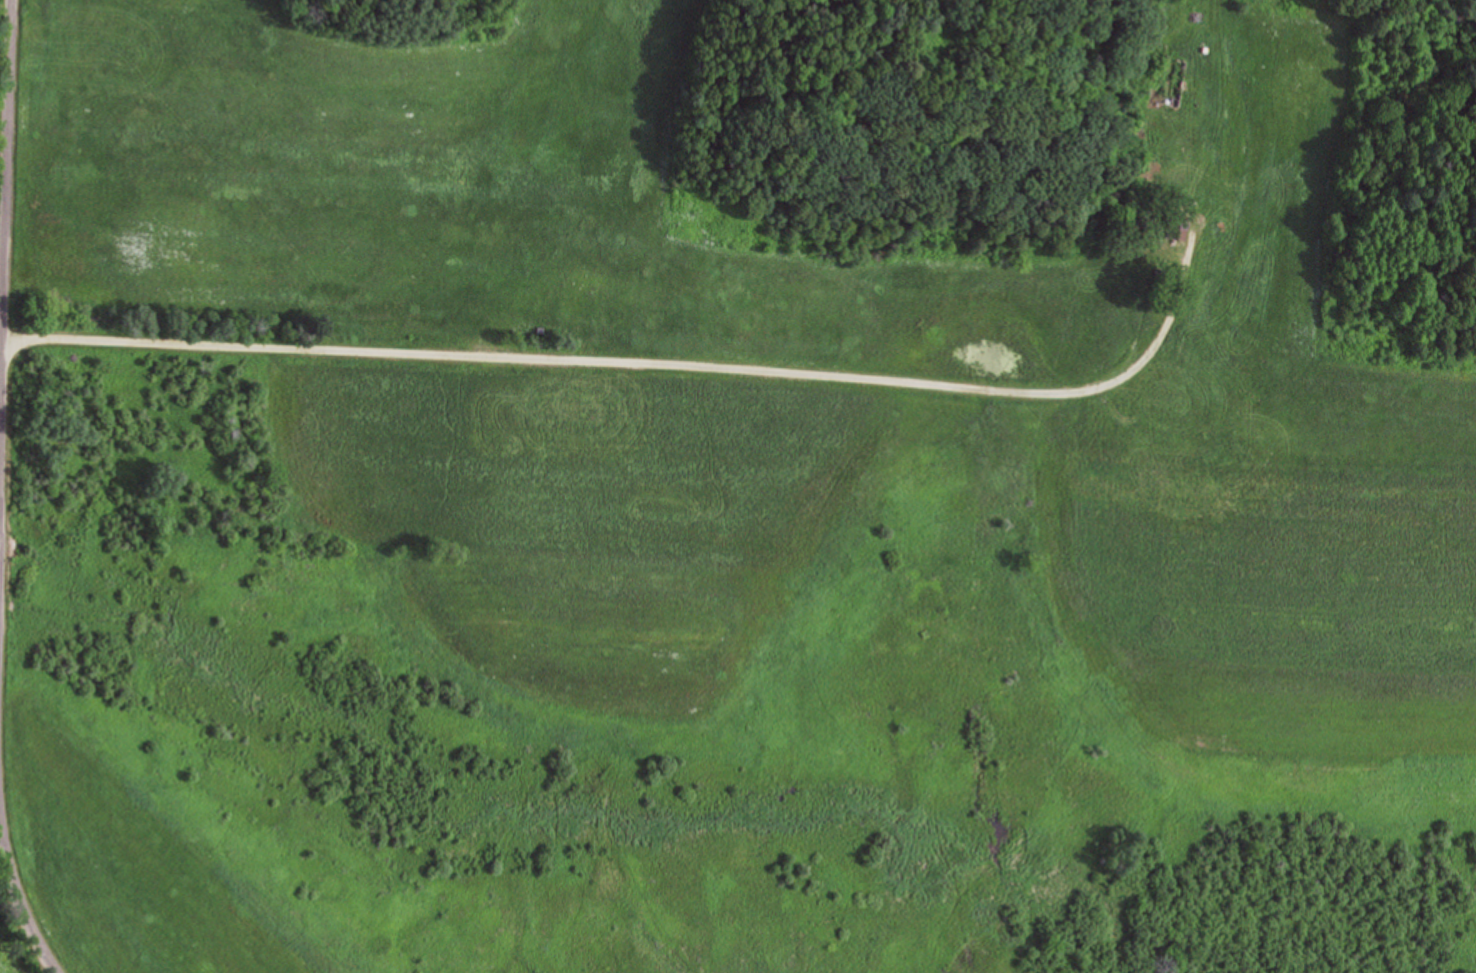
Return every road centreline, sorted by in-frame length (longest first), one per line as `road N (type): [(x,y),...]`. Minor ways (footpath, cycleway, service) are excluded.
road 1 (residential): [(3,339),(352,345),(1082,389),(1133,363)]
road 2 (residential): [(0,445),(12,0)]
road 3 (residential): [(62,972),(32,921),(0,816)]

